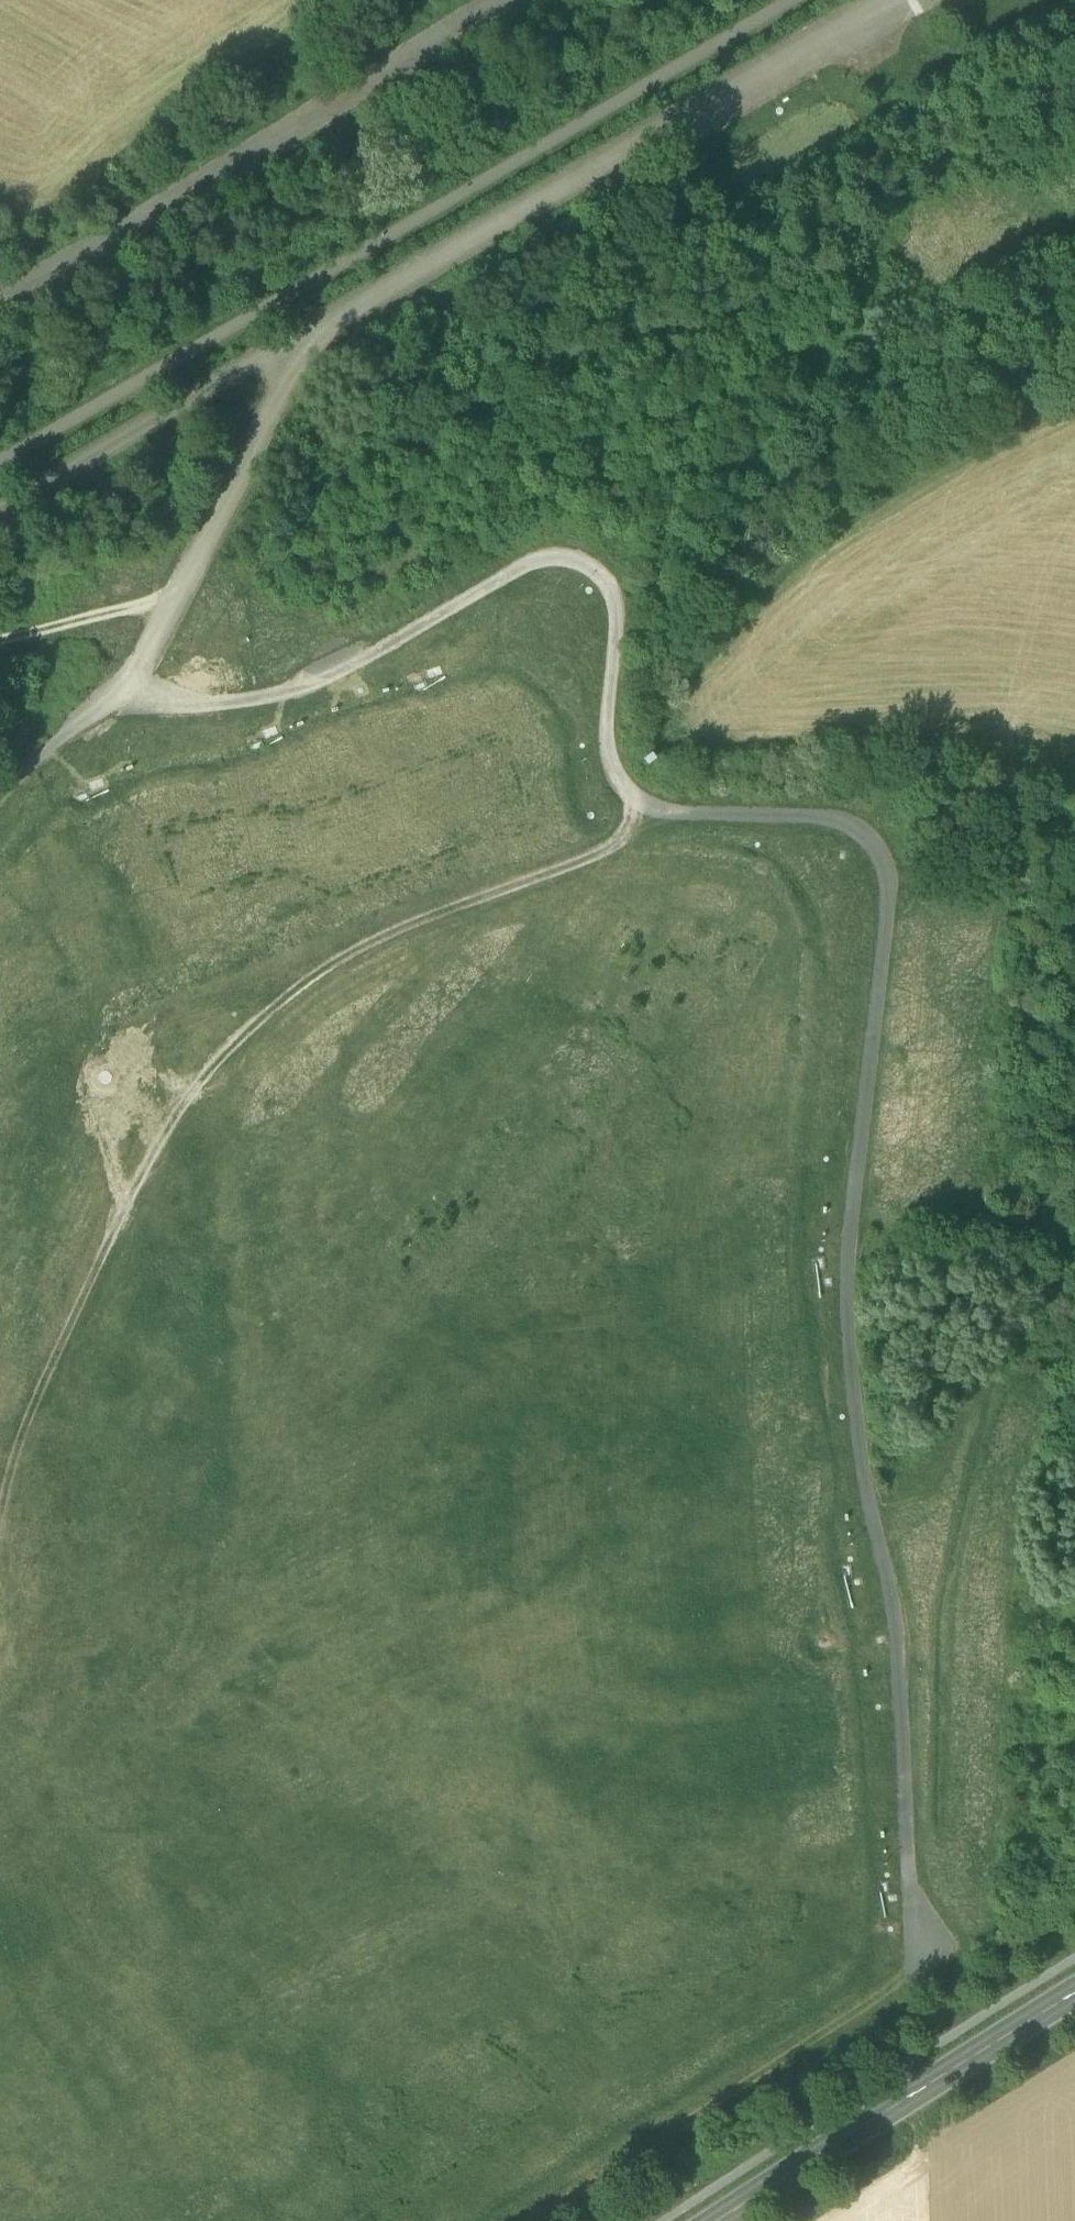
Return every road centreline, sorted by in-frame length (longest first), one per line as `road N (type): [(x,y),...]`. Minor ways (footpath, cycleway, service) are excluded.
road 1 (track): [(496,0),(14,299)]
road 2 (primary): [(721,2220),(1074,1993)]

